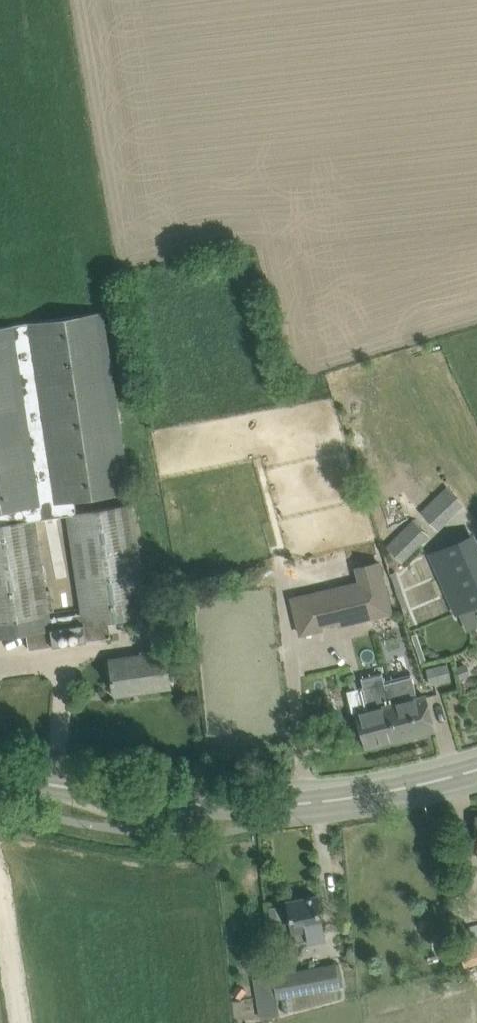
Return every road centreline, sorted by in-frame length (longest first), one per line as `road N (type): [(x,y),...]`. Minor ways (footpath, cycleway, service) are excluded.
road 1 (tertiary): [(0,781),(229,811),(375,797),(476,772)]

